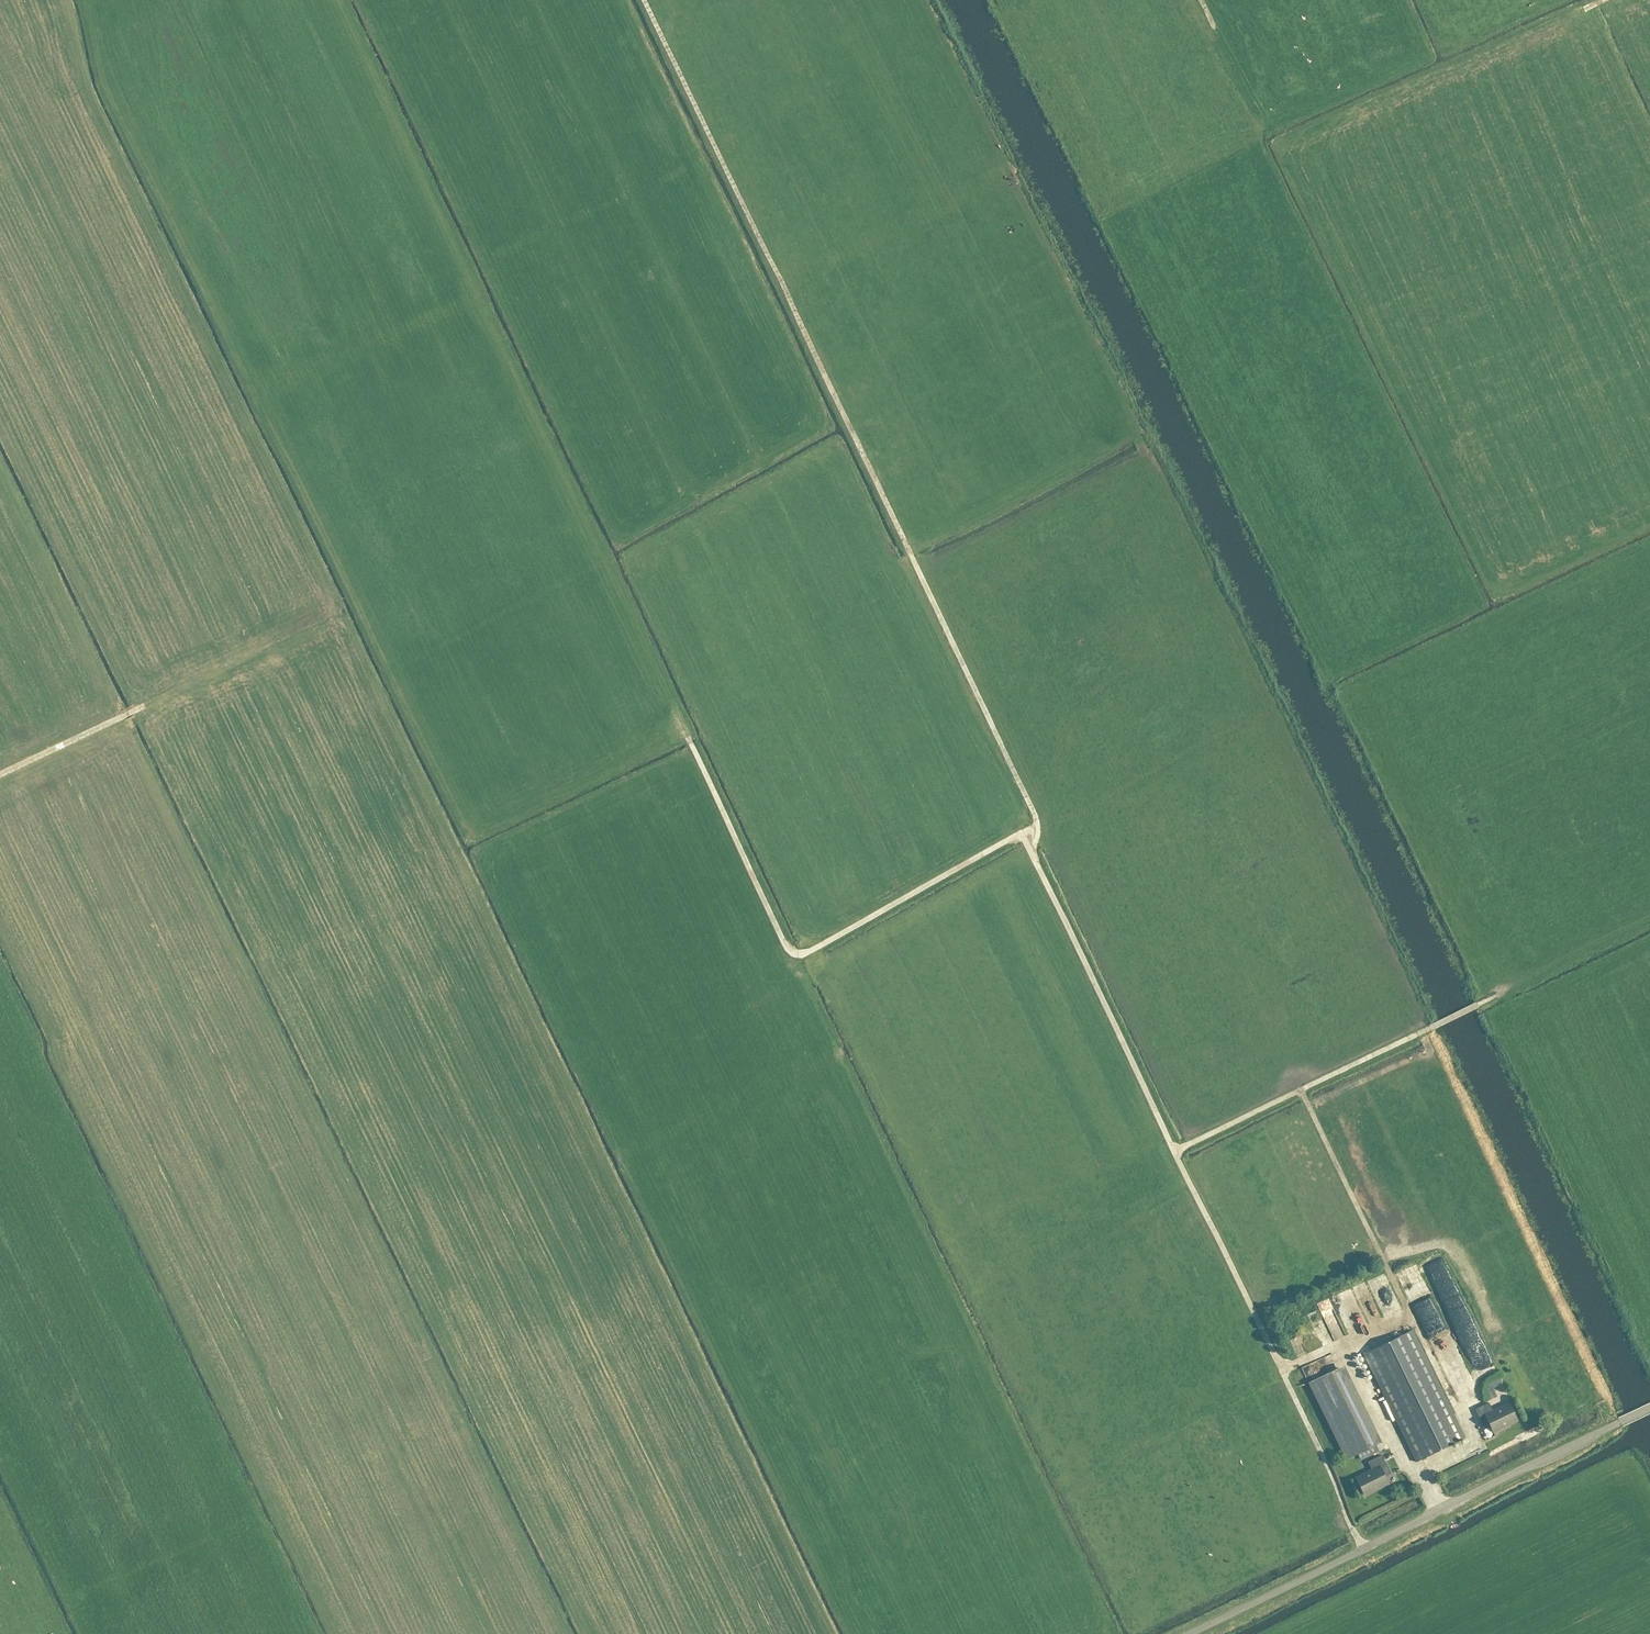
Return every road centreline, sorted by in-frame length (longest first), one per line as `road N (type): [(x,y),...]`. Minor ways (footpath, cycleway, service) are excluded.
road 1 (track): [(692,746),(793,952),(809,951),(1033,823),(644,0)]
road 2 (unclassified): [(1188,1633),(1649,1408)]

